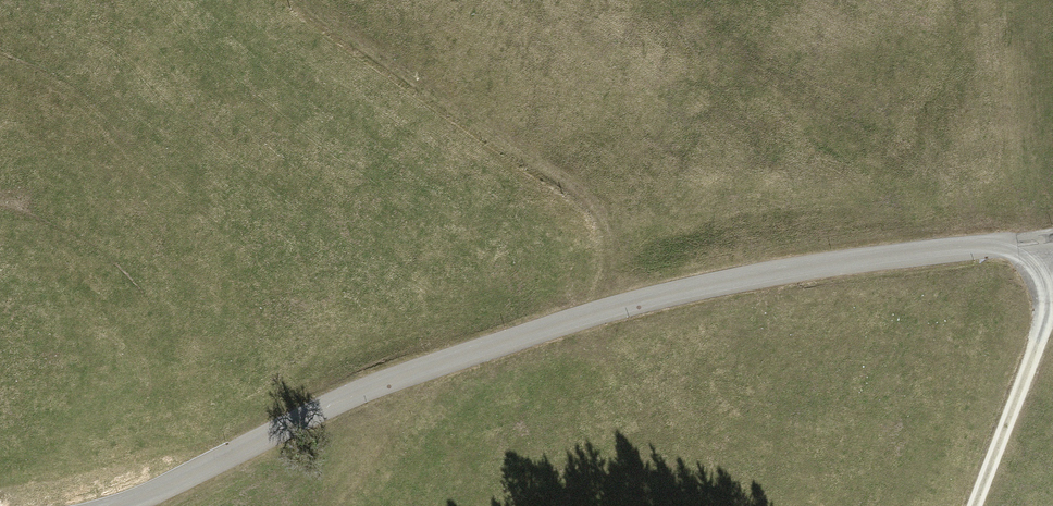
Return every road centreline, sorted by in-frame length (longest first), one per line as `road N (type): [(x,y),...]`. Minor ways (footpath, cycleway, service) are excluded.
road 1 (tertiary): [(1012,248),(745,283),(616,311),(434,367),(124,505)]
road 2 (track): [(297,0),(561,179),(604,228),(616,311)]
road 3 (track): [(1052,299),(975,505)]

